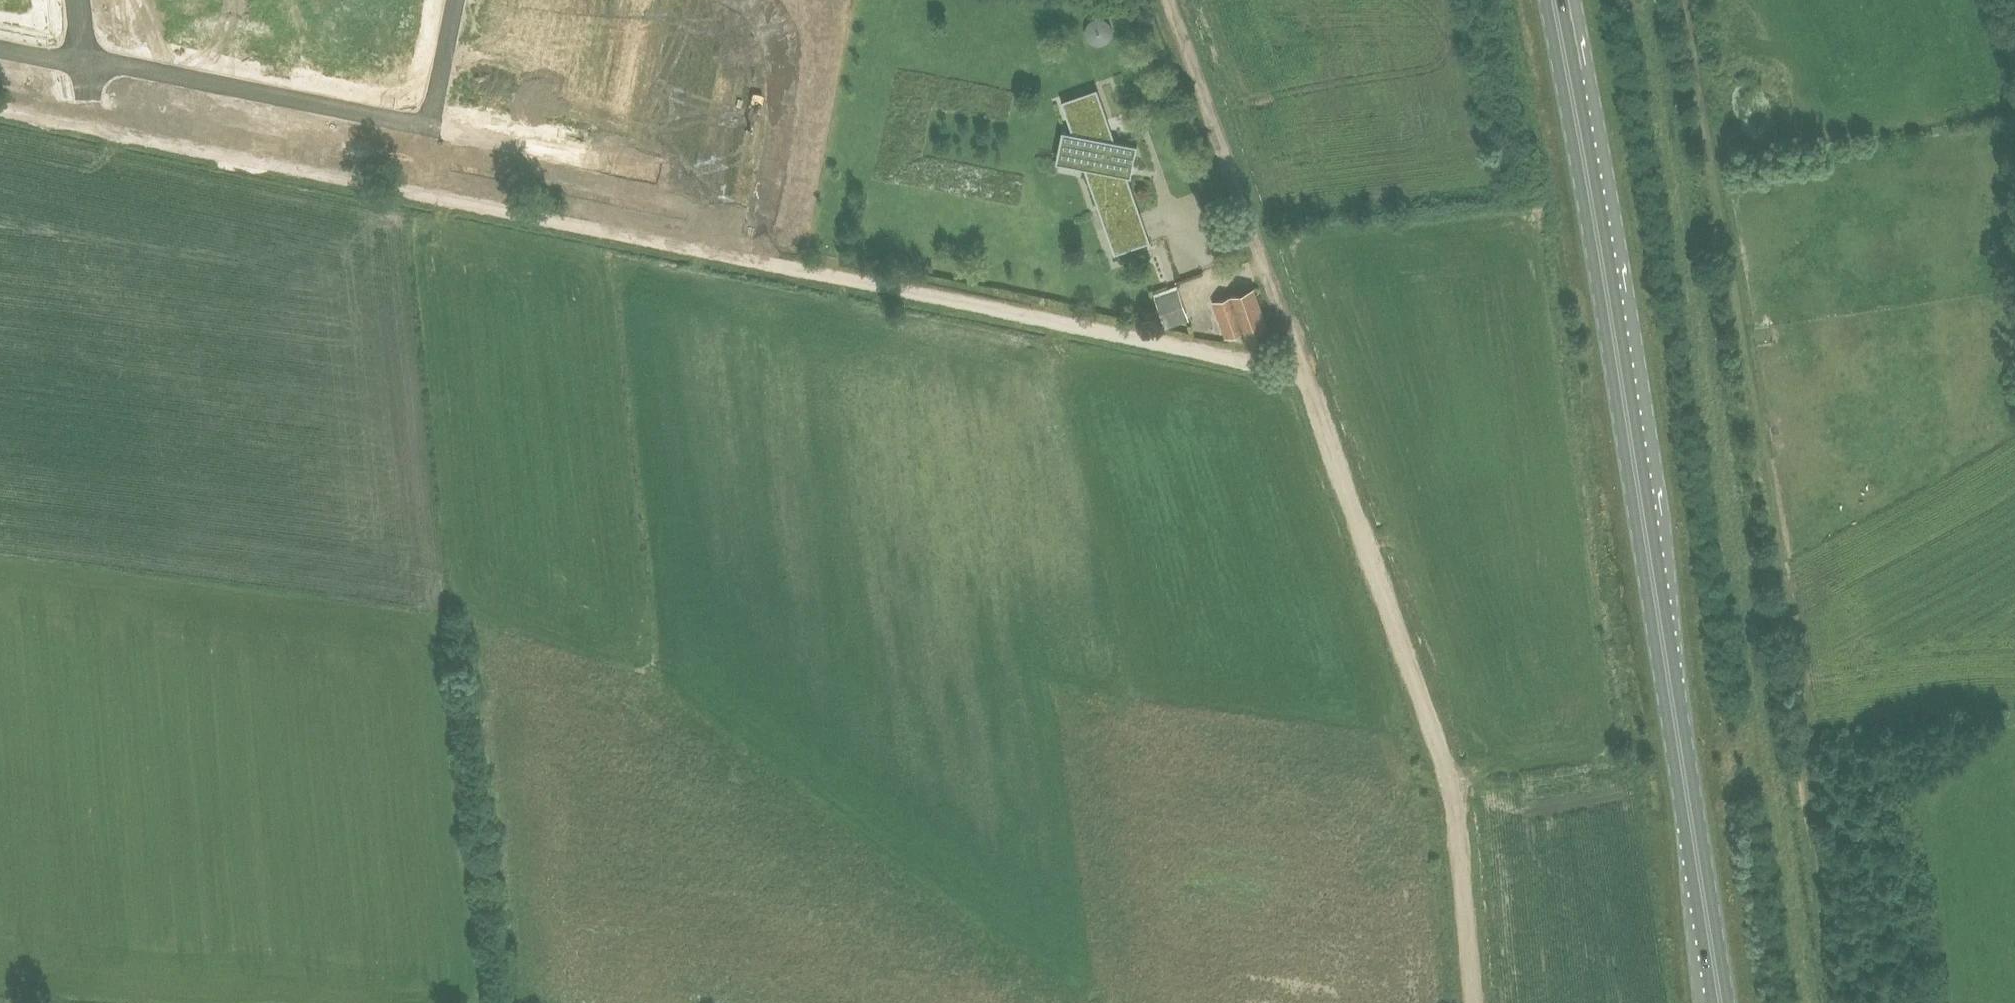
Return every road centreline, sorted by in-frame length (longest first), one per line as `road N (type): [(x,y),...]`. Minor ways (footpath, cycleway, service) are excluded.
road 1 (track): [(0,107),(1306,374)]
road 2 (track): [(1474,1002),(1453,781),(1171,0)]
road 3 (primary): [(1721,1002),(1552,0)]
road 4 (residential): [(0,973),(462,1001)]
road 5 (residential): [(88,64),(137,475)]
road 6 (residential): [(433,124),(88,64)]
road 7 (residential): [(137,475),(286,689)]
road 8 (residential): [(376,521),(137,475)]
road 9 (residential): [(286,689),(240,713),(71,731)]
road 10 (residential): [(385,830),(469,951),(462,1001)]
road 11 (unclassified): [(412,328),(376,521)]
road 12 (residential): [(286,689),(385,830)]
road 13 (residential): [(137,475),(0,493)]
road 14 (residential): [(457,0),(433,124)]

